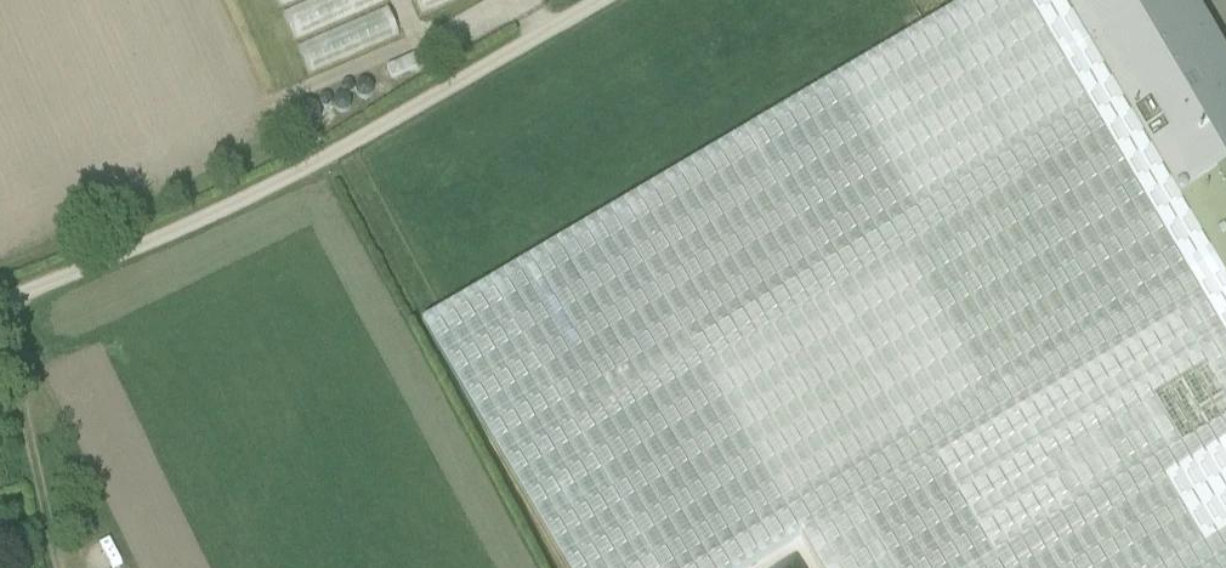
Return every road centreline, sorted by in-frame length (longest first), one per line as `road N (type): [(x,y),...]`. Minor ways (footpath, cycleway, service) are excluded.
road 1 (track): [(0,302),(333,155),(599,0)]

